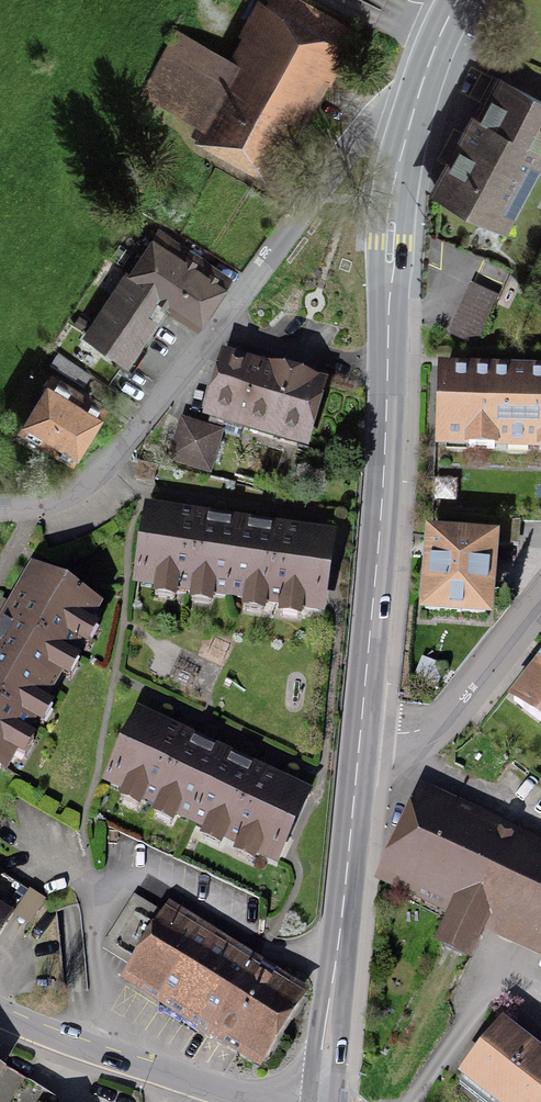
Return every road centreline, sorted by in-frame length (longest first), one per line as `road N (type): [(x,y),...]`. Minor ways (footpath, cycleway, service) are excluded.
road 1 (primary): [(324,1101),(361,735)]
road 2 (primary): [(361,735),(388,375)]
road 3 (residential): [(219,325),(328,170),(415,99)]
road 4 (residential): [(0,508),(64,495),(86,481),(219,325)]
road 5 (primary): [(388,375),(393,207),(415,99)]
road 6 (residential): [(540,587),(433,723),(361,735)]
road 7 (unclassified): [(0,1014),(182,1078)]
road 8 (residential): [(219,325),(388,375)]

